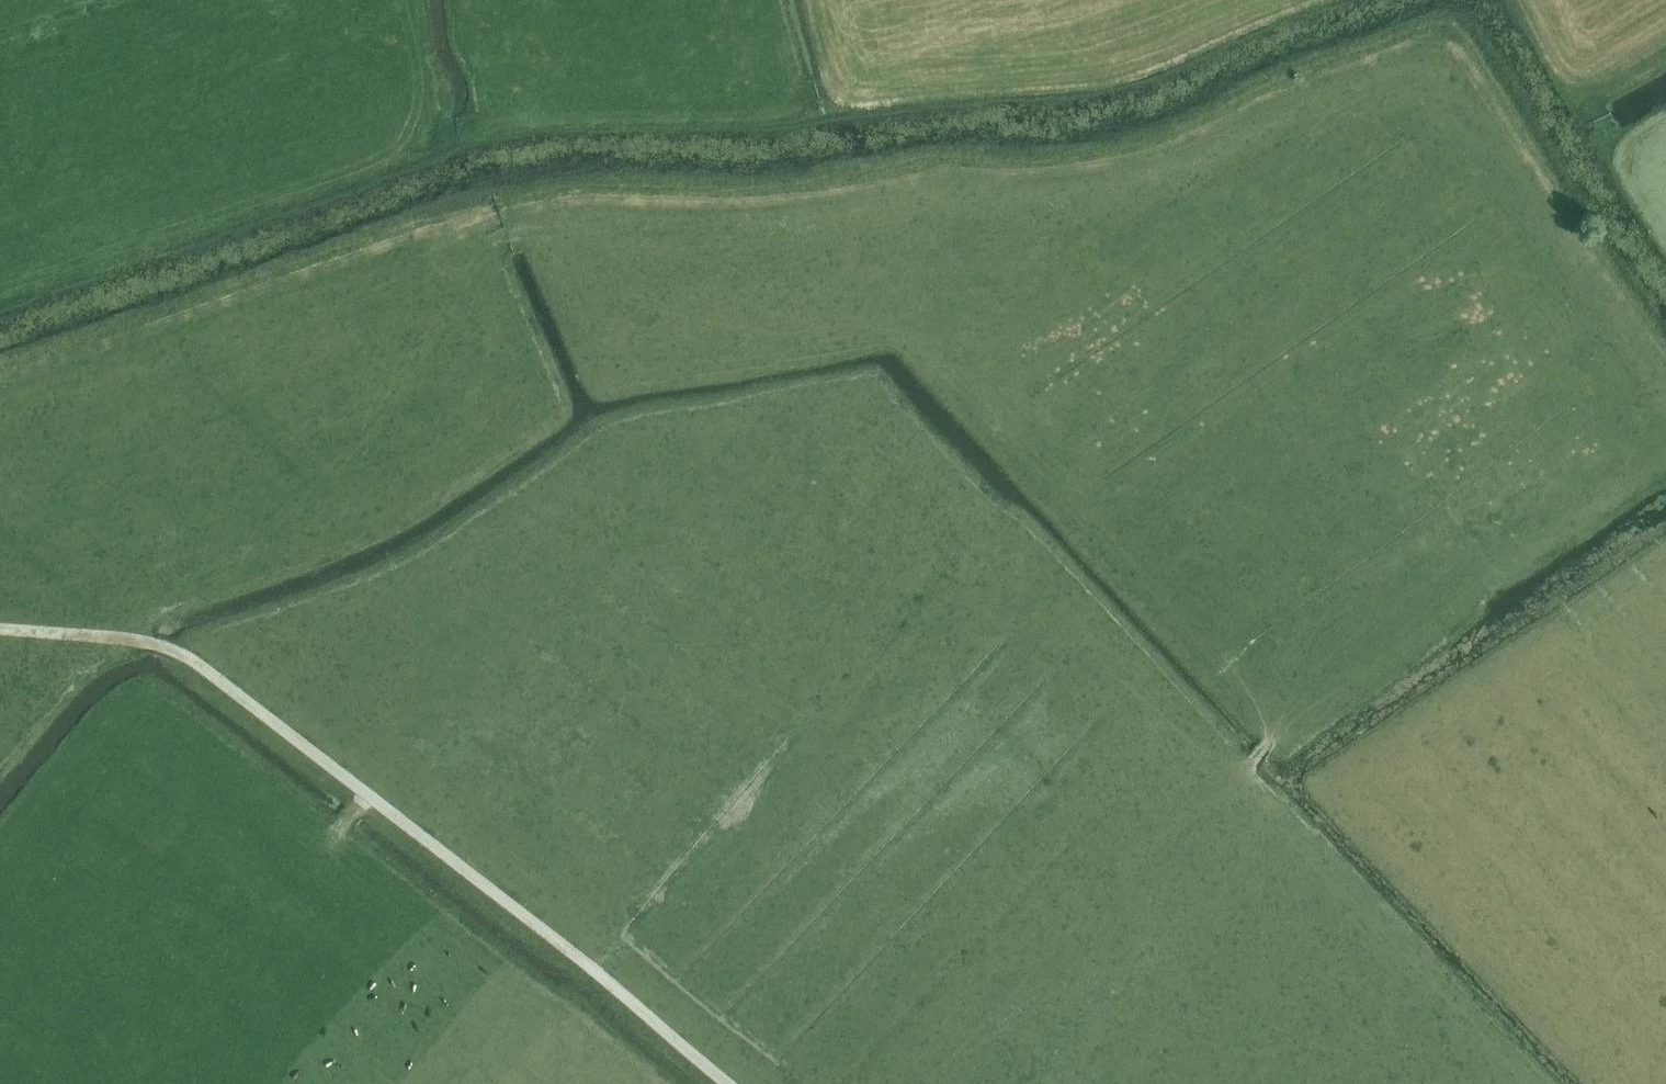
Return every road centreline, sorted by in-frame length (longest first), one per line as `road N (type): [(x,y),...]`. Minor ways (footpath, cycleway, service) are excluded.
road 1 (track): [(0,628),(152,643),(202,666),(729,1083)]

